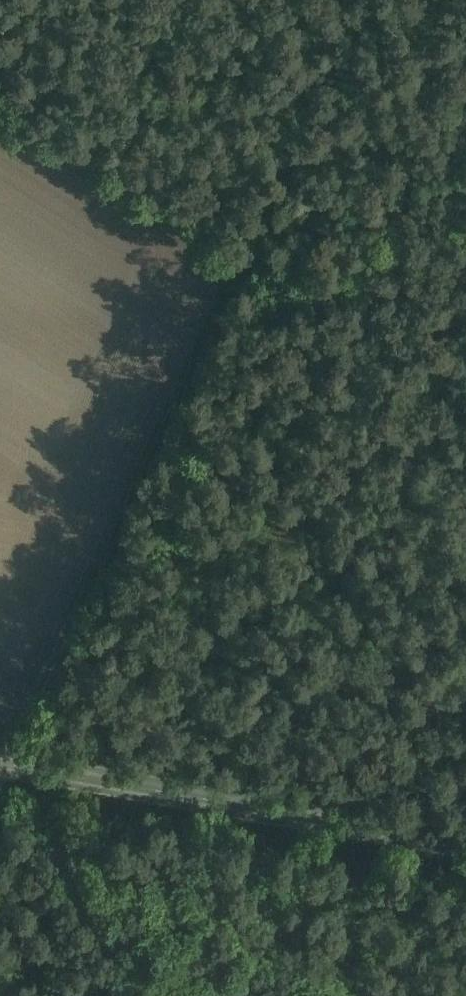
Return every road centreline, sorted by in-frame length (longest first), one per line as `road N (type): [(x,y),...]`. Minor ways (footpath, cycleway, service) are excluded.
road 1 (track): [(258,244),(30,768)]
road 2 (tertiary): [(465,838),(0,763)]
road 3 (track): [(368,0),(258,244)]
road 4 (track): [(258,244),(465,384)]

